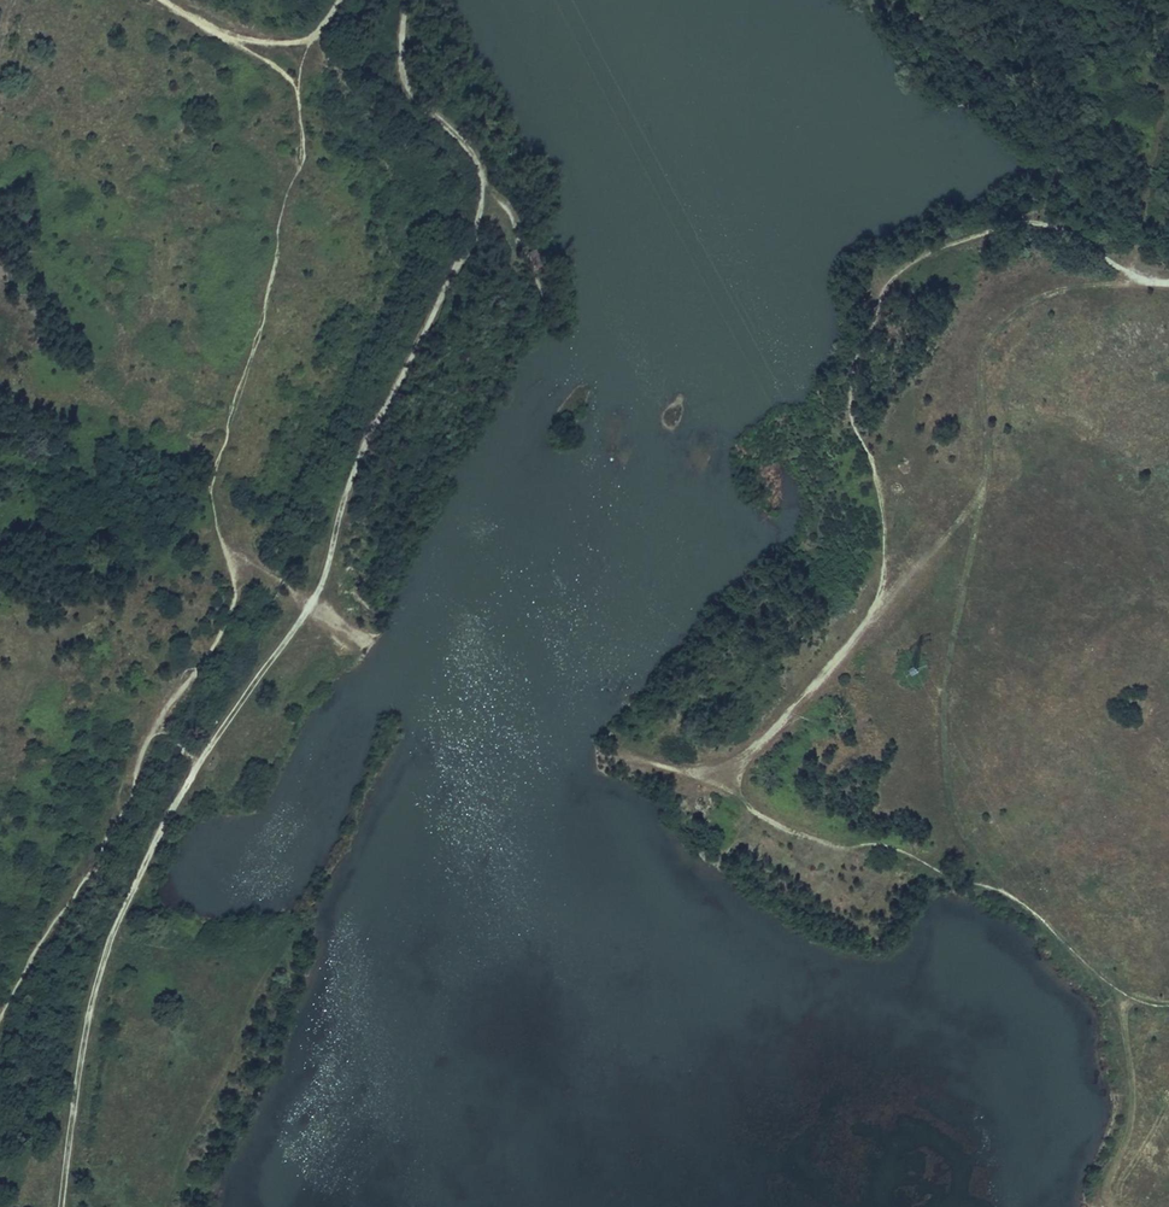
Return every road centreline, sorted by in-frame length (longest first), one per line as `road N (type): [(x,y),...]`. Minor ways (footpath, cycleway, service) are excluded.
road 1 (track): [(1168,282),(1146,282),(1103,260),(1062,226),(1012,222),(895,280),(862,330),(849,390),(849,415),(870,456),(876,495),(879,597),(820,679),(735,774),(740,800),(782,828),(879,846),(999,891),(1134,995),(1168,1002)]
road 2 (track): [(60,1206),(85,1025),(110,943),(203,755),(324,585),(351,475),(476,225),(476,159),(406,84),(400,35),(407,0)]
road 3 (track): [(179,0),(299,50),(342,0)]

